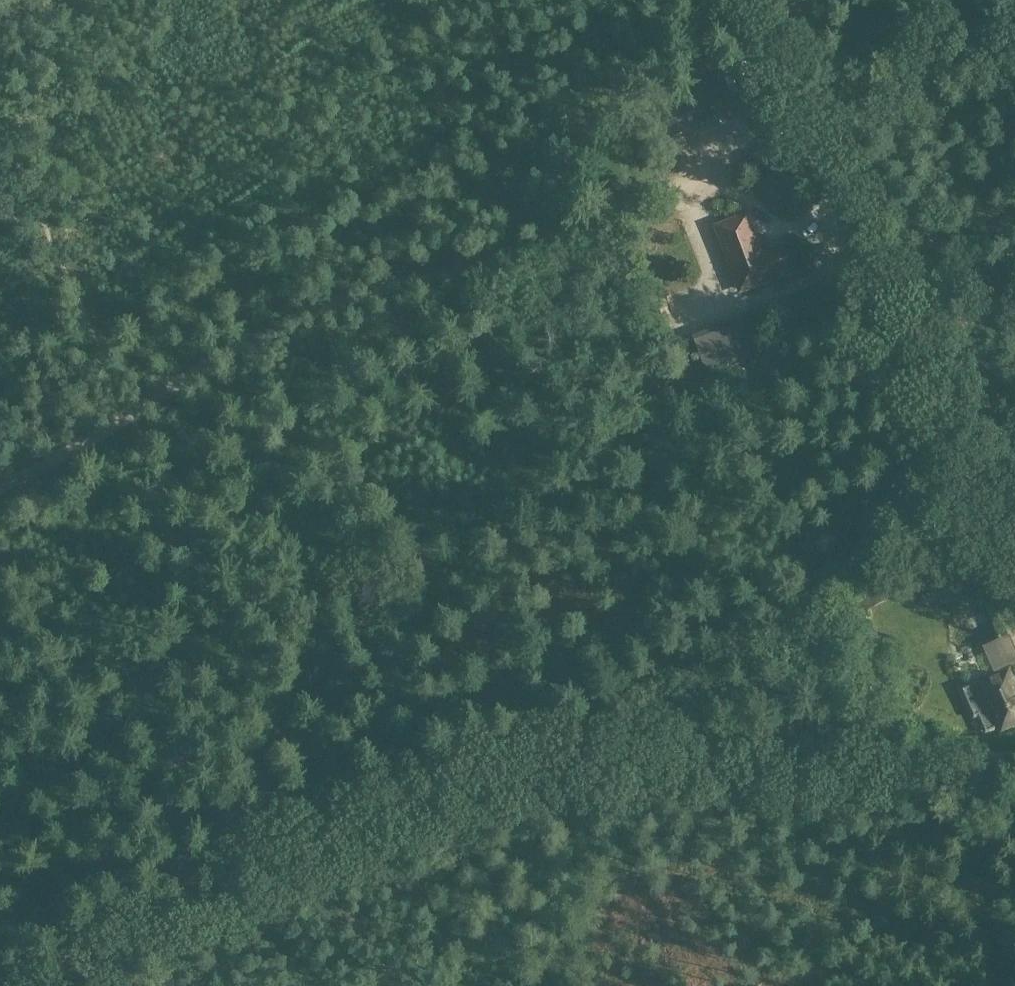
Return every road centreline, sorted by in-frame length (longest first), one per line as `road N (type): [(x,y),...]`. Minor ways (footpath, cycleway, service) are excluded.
road 1 (track): [(0,484),(130,423),(318,304),(499,256),(662,200),(1014,38)]
road 2 (track): [(1014,754),(580,763),(458,778),(230,872),(151,915),(79,985)]
road 3 (track): [(1014,595),(753,0)]

